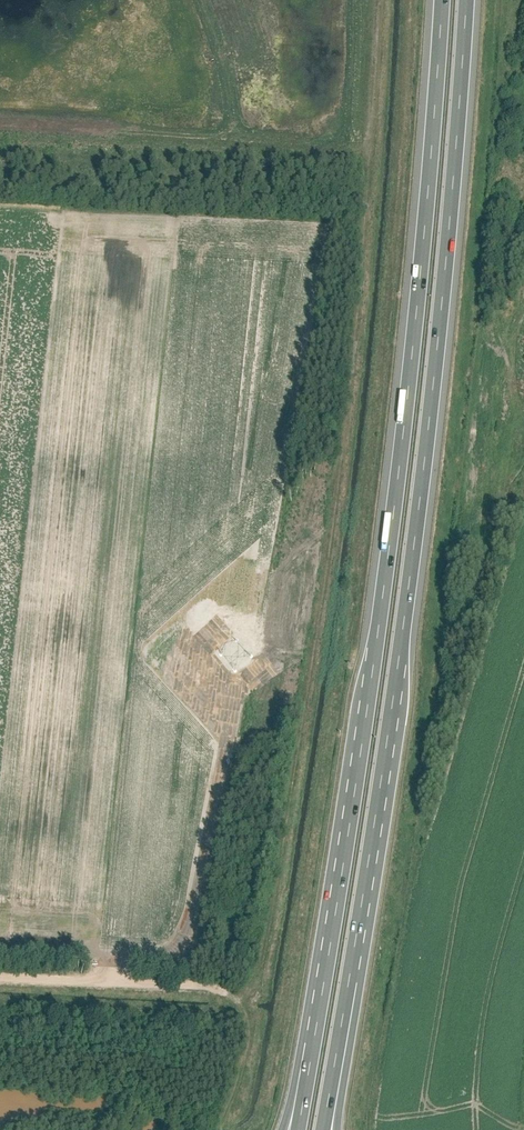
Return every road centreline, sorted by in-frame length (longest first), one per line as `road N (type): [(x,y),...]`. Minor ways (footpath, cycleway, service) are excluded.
road 1 (motorway): [(322,1129),(397,672),(436,360),(466,0)]
road 2 (motorway): [(441,0),(397,487),(298,1129)]
road 3 (track): [(219,1129),(248,1032),(235,990),(195,978),(0,973)]

